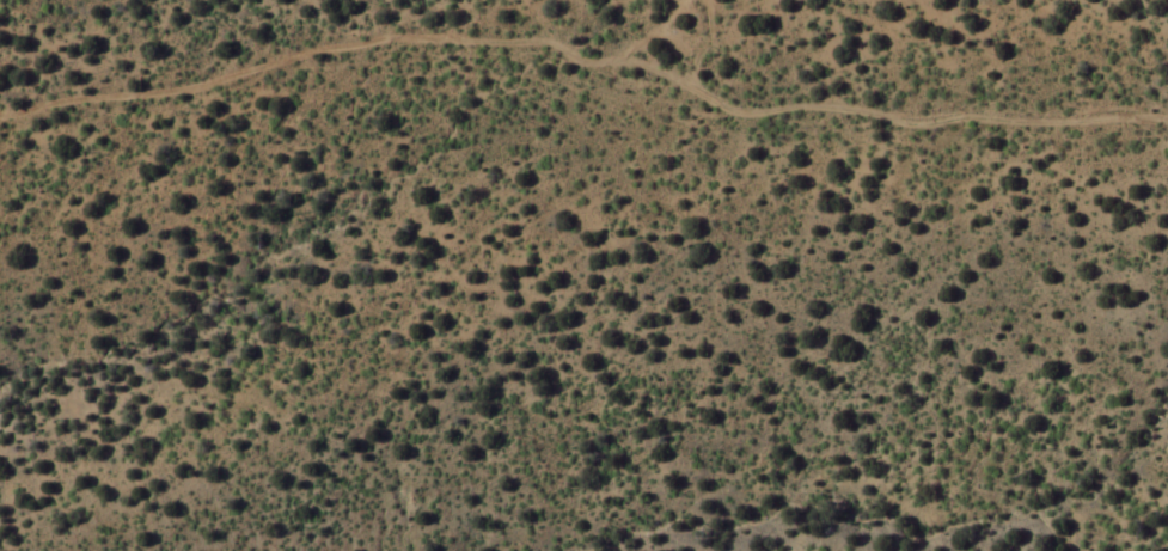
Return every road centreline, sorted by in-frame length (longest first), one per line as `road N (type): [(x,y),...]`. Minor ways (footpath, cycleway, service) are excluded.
road 1 (residential): [(1167,451),(781,191),(518,82),(227,0)]

